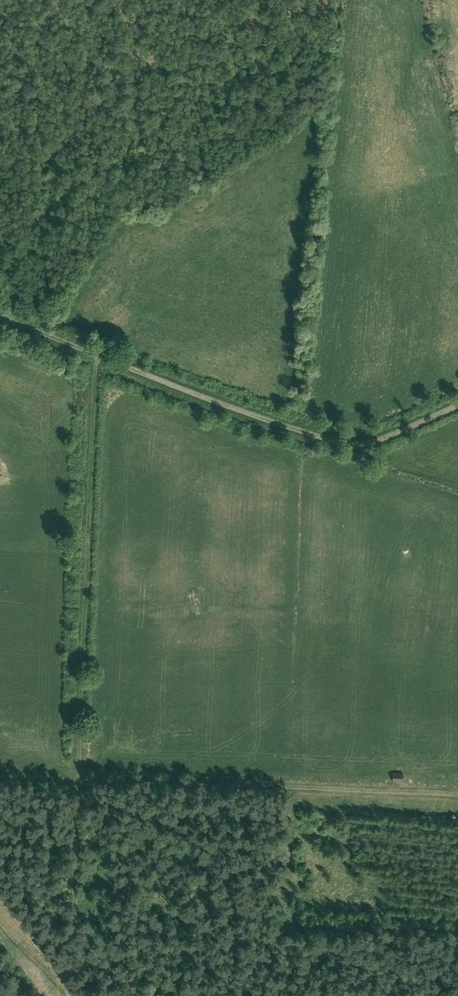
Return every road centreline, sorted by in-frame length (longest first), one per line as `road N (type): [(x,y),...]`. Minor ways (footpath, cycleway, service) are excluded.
road 1 (unclassified): [(457,405),(379,439),(318,435),(0,314)]
road 2 (track): [(0,774),(457,791)]
road 3 (track): [(96,352),(76,777)]

